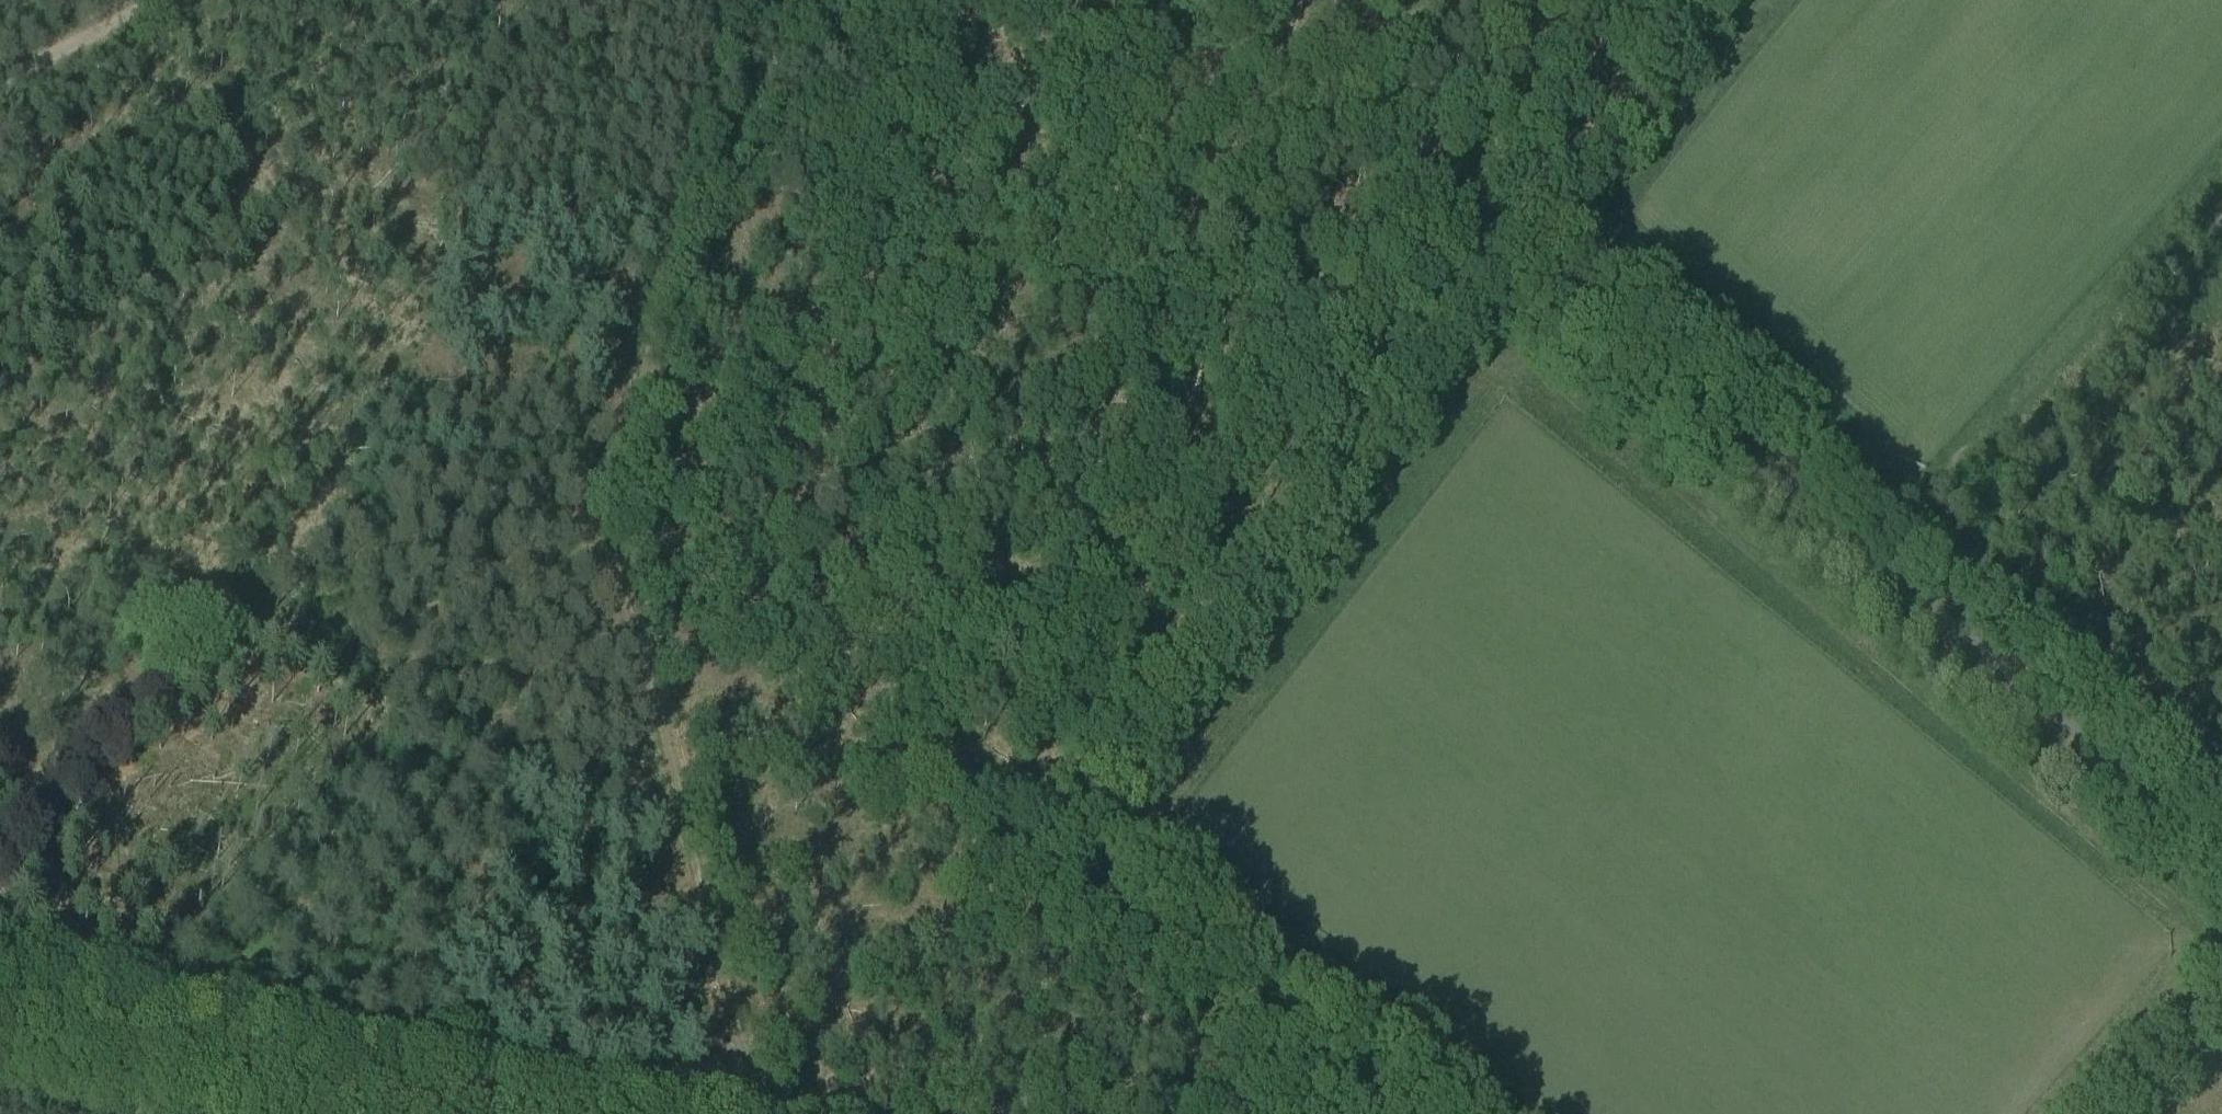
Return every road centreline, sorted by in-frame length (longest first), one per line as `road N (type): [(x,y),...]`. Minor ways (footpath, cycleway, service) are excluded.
road 1 (unclassified): [(1377,0),(1421,101),(2221,866)]
road 2 (track): [(761,1113),(615,521),(617,463),(713,0)]
road 3 (track): [(2221,781),(1921,521)]
road 4 (track): [(0,1029),(339,1113)]
road 5 (track): [(0,78),(165,0)]

